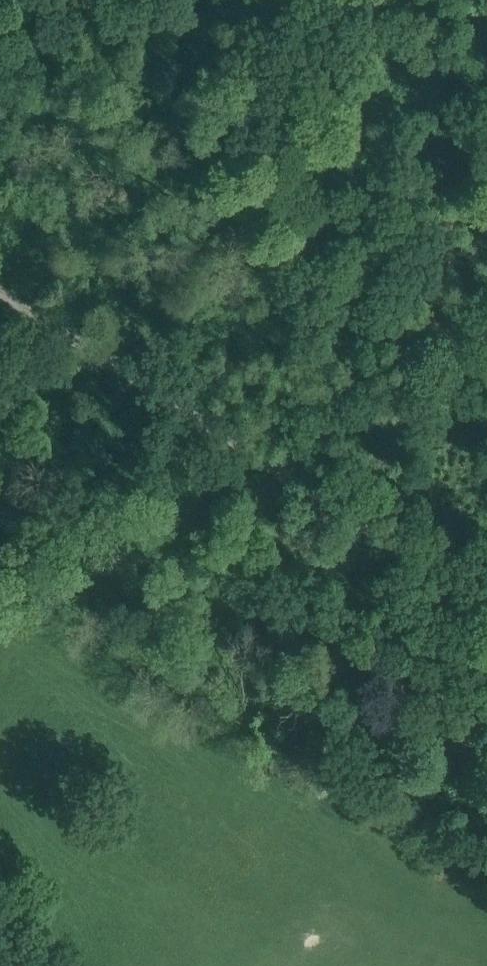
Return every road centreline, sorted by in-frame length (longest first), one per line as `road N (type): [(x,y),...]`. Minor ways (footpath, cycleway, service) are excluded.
road 1 (unclassified): [(0,304),(90,376),(174,399),(241,456),(361,513),(486,597)]

